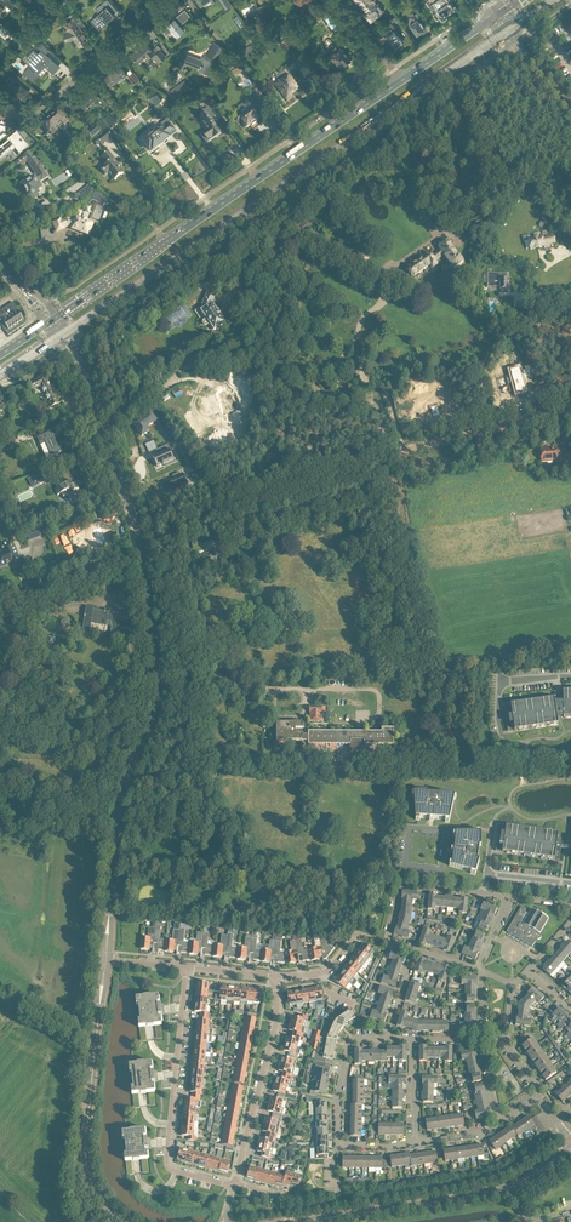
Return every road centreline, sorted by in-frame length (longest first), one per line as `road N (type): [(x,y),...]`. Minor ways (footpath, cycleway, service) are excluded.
road 1 (primary): [(61,332),(508,30)]
road 2 (residential): [(570,414),(338,469),(141,552)]
road 3 (primary): [(398,82),(52,321)]
road 4 (secondary): [(108,923),(126,785),(158,698),(141,552)]
road 5 (residential): [(234,1185),(170,1170),(167,1161),(187,968)]
road 6 (secondary): [(514,1184),(297,1221)]
road 7 (secondary): [(106,1206),(86,1148),(101,995)]
road 8 (residential): [(234,1185),(276,1025),(275,977)]
road 9 (residential): [(26,118),(167,0)]
road 10 (residential): [(169,383),(252,327),(249,293),(221,301)]
road 11 (unclassified): [(0,612),(141,552)]

